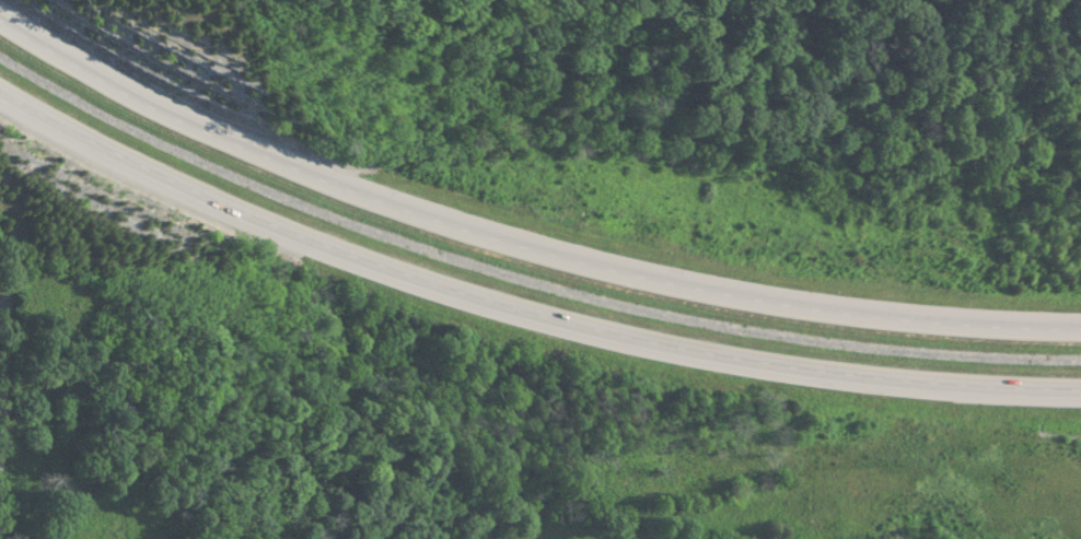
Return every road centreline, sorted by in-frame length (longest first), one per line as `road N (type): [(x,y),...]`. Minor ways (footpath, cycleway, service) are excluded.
road 1 (motorway): [(1080,325),(972,325),(755,301),(571,261),(371,199),(188,120),(0,19)]
road 2 (motorway): [(0,85),(255,220),(509,310),(817,374),(1080,386)]

